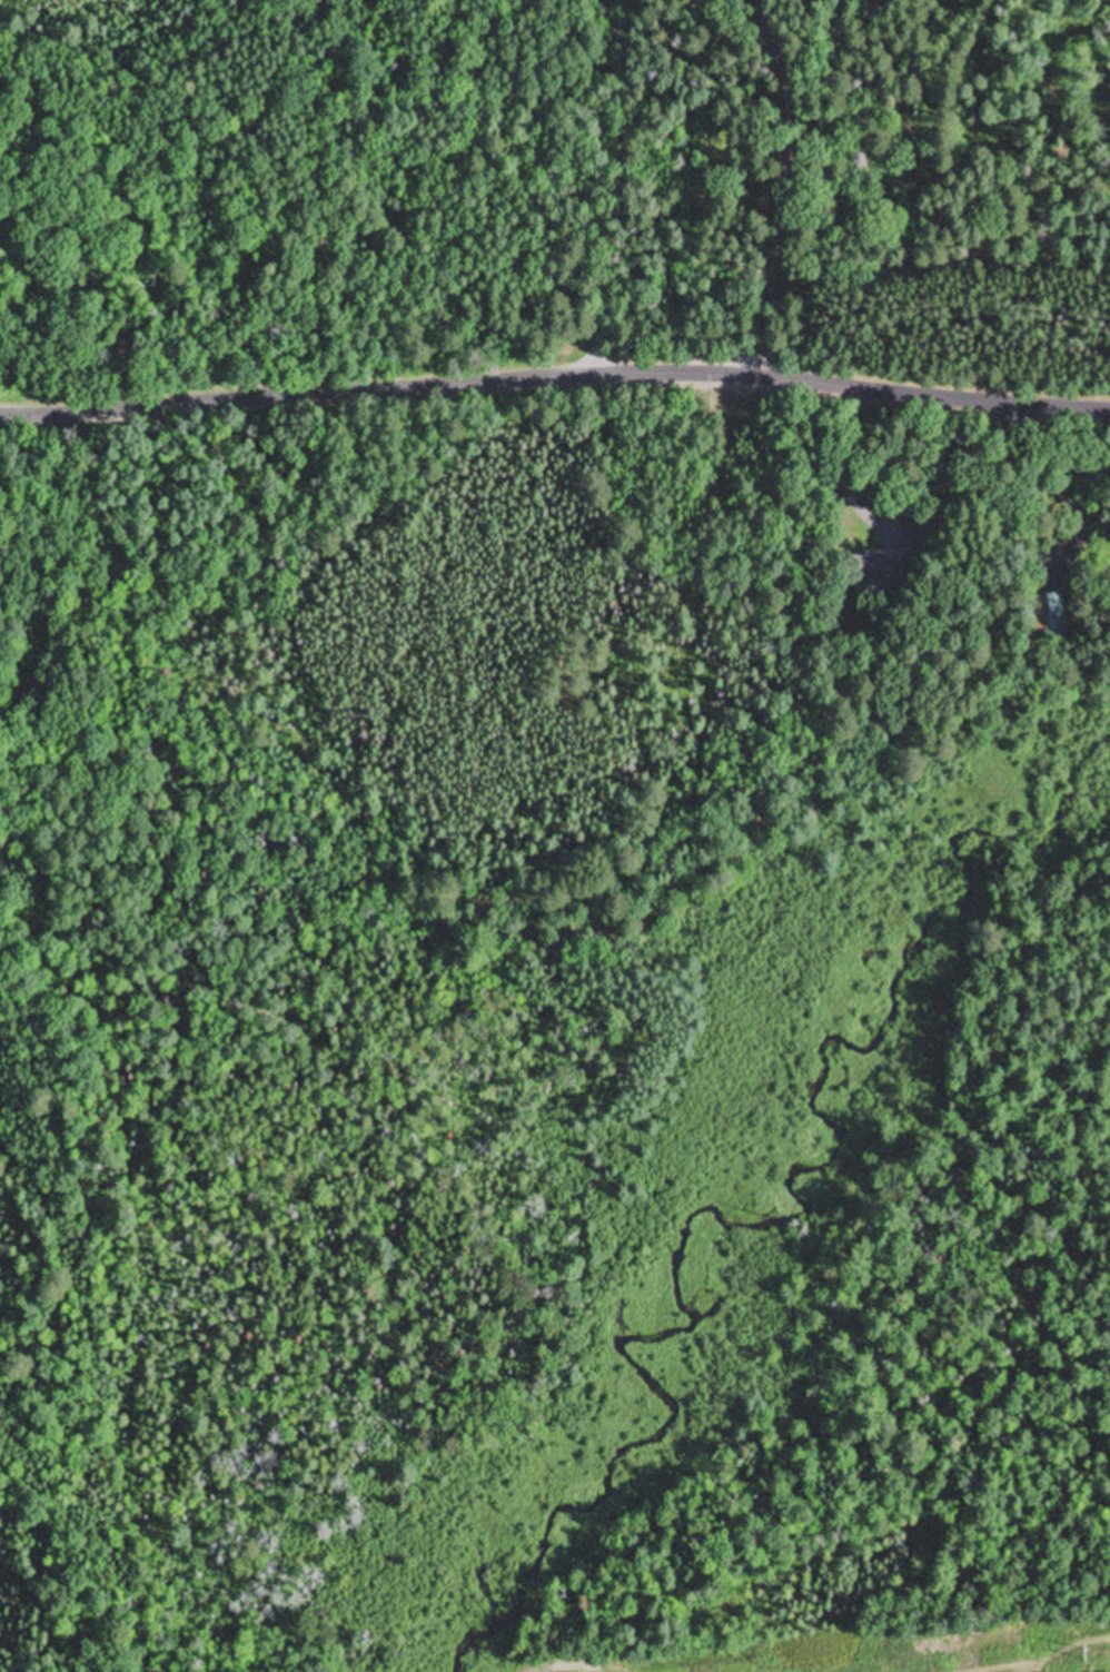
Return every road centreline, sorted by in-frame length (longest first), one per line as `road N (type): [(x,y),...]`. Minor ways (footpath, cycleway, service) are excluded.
road 1 (residential): [(1109,409),(663,374),(0,416)]

